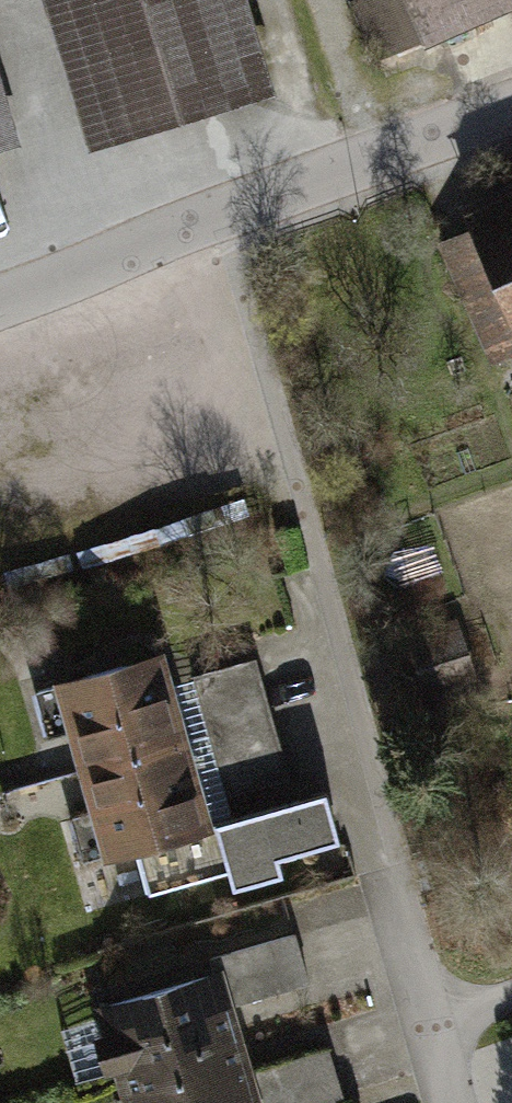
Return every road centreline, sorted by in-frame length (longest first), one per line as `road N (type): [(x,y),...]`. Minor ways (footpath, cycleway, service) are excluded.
road 1 (residential): [(317,656),(454,1102)]
road 2 (unclassified): [(511,106),(190,233)]
road 3 (residential): [(190,233),(265,476)]
road 4 (unclassified): [(190,233),(0,302)]

